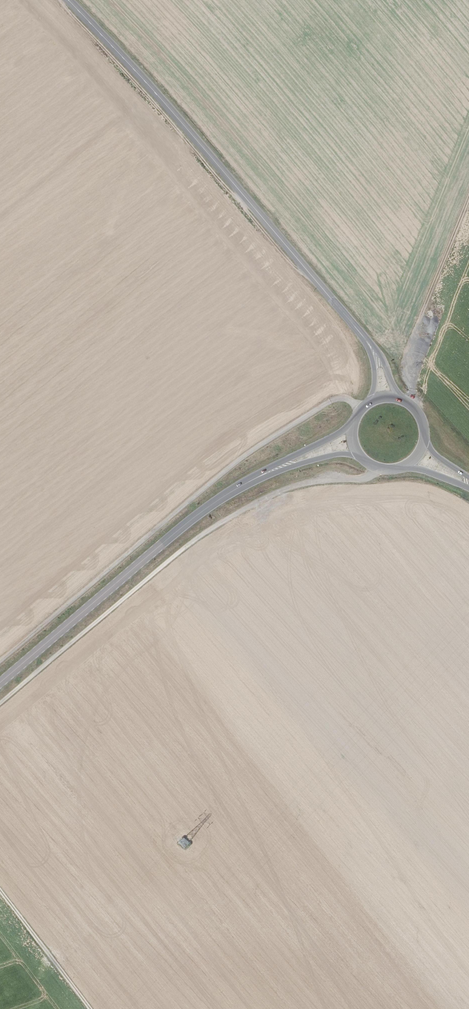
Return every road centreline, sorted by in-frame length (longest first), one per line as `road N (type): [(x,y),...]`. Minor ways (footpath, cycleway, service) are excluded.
road 1 (track): [(377,468),(363,479),(274,495),(213,529),(0,705)]
road 2 (track): [(362,408),(330,401),(270,438),(0,661)]
road 3 (secondary): [(69,0),(364,338)]
road 4 (primary): [(229,495),(0,685)]
road 5 (track): [(468,199),(405,355),(408,402)]
road 6 (track): [(0,889),(90,1008)]
road 7 (primary): [(353,422),(229,495)]
road 8 (primary): [(229,495),(321,459),(359,456)]

